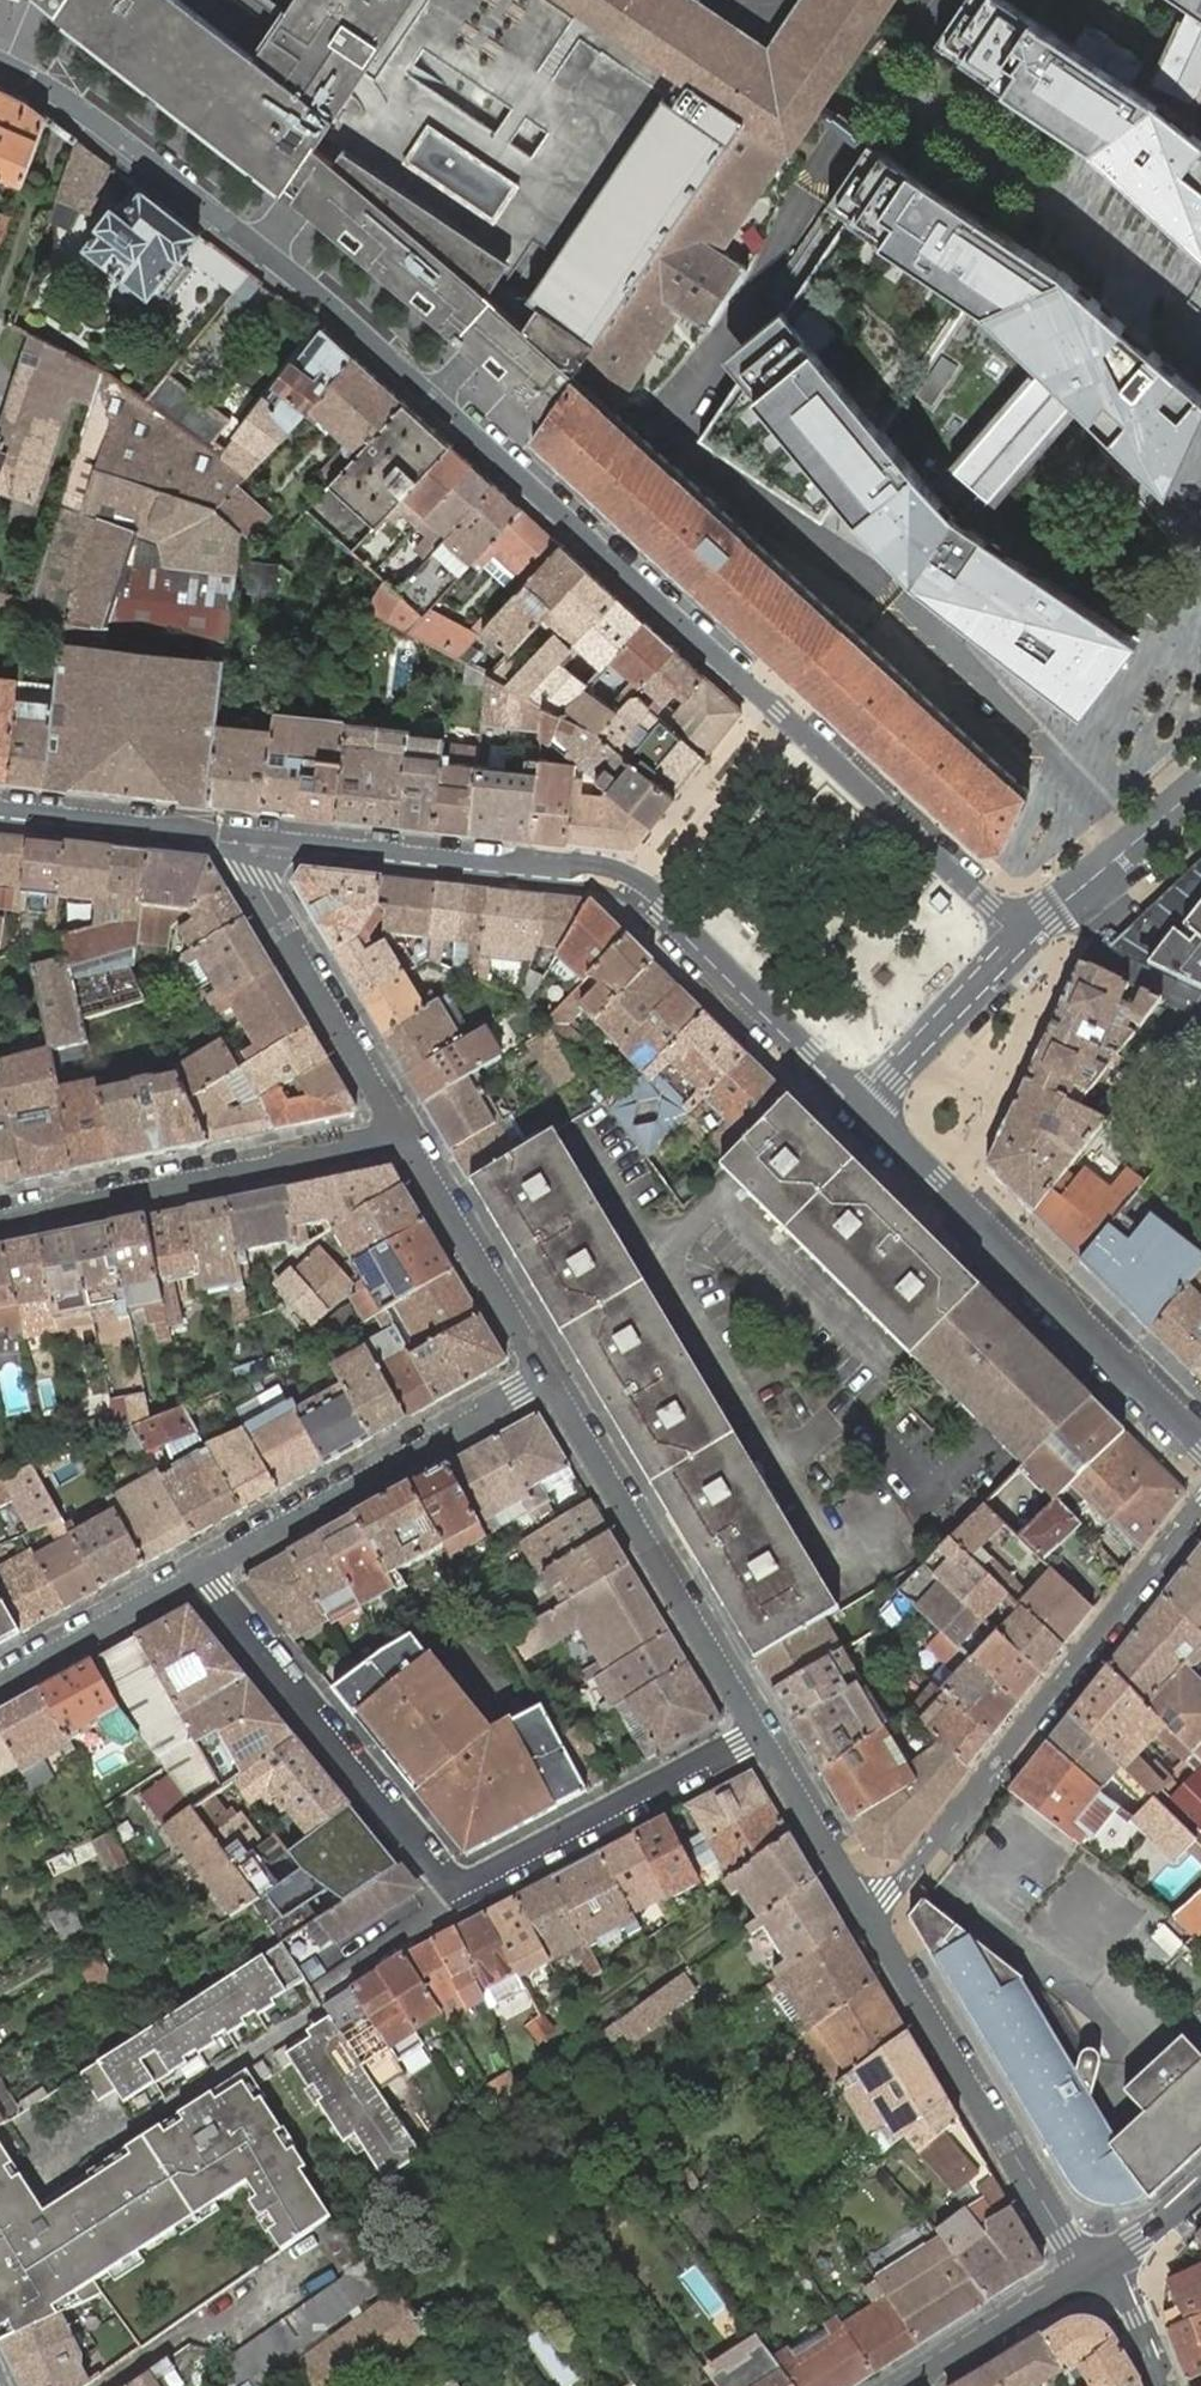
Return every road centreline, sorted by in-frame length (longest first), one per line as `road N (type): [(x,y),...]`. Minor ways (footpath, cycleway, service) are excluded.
road 1 (residential): [(1030,932),(297,281),(78,109),(0,65)]
road 2 (residential): [(199,1571),(456,1893),(758,1735)]
road 3 (tertiary): [(258,837),(613,875),(854,1107)]
road 4 (residential): [(864,1910),(922,1867),(1200,1511)]
road 5 (tertiary): [(854,1107),(1200,1448)]
road 6 (residential): [(864,1910),(1094,2273)]
road 7 (residential): [(546,1377),(758,1735)]
road 8 (residential): [(0,1216),(399,1131)]
road 9 (residential): [(199,1571),(546,1377)]
road 10 (residential): [(258,837),(257,876),(399,1131)]
road 11 (residential): [(399,1131),(546,1377)]
road 12 (tertiary): [(0,809),(258,837)]
road 13 (tertiary): [(854,1107),(1030,932)]
road 14 (residential): [(0,1683),(199,1571)]
road 15 (tertiary): [(1030,932),(1200,785)]
road 16 (tertiary): [(1094,2273),(917,2385)]
road 17 (residential): [(758,1735),(864,1910)]
road 18 (tertiary): [(1200,2191),(1094,2273)]
road 19 (residential): [(1094,2273),(1132,2320),(1159,2385)]

